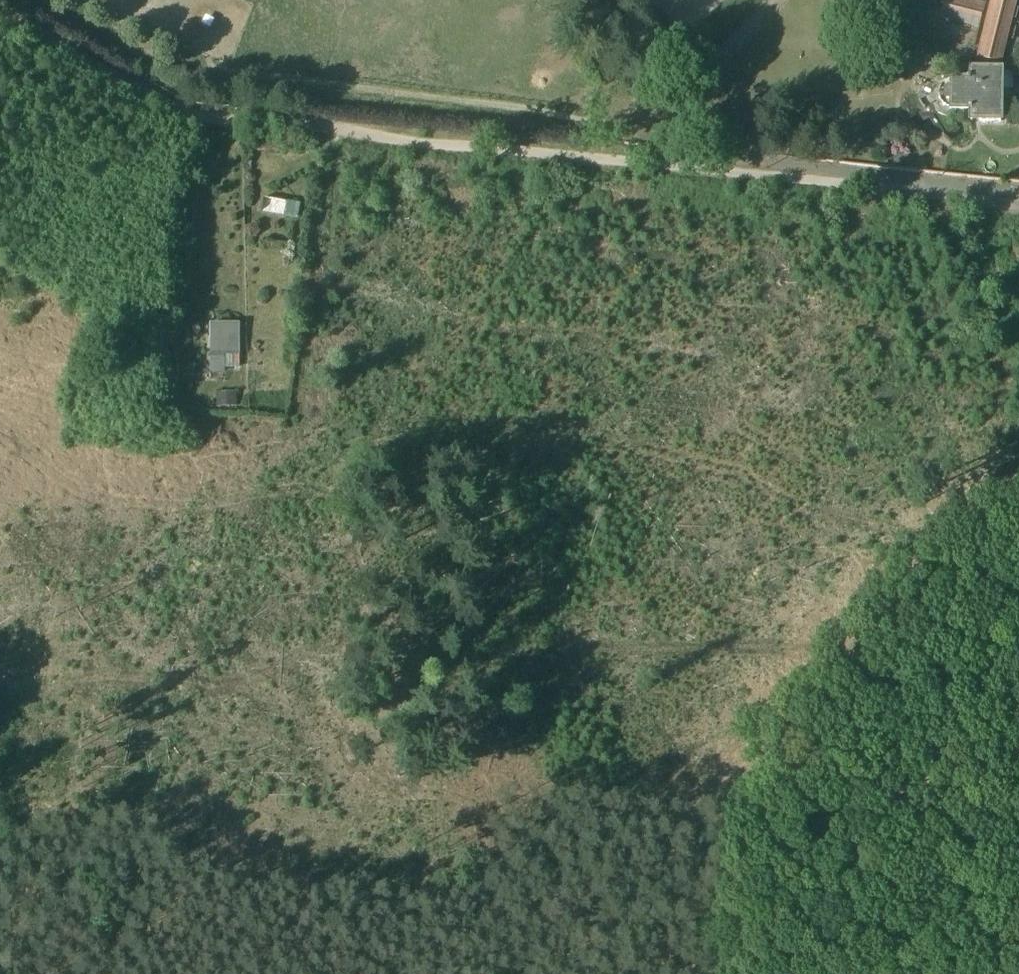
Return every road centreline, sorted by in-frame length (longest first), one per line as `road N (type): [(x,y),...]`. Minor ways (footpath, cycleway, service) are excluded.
road 1 (track): [(578,170),(205,132),(0,17)]
road 2 (track): [(627,175),(641,145),(789,0)]

